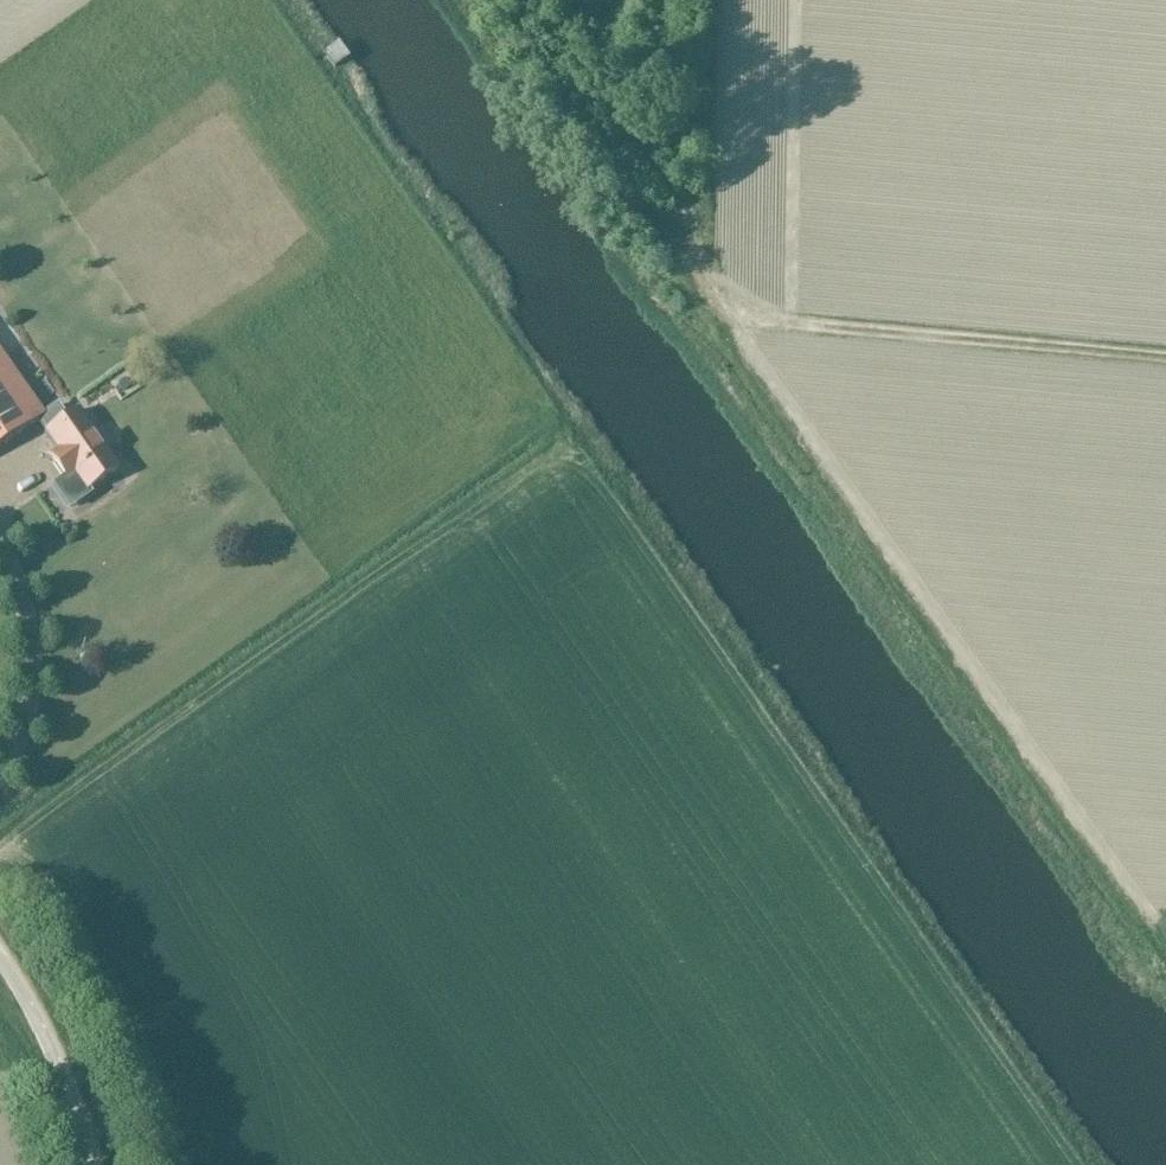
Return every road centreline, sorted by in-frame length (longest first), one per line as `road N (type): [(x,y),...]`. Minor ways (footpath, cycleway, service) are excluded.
road 1 (track): [(686,212),(692,262),(732,319),(1165,359)]
road 2 (unclassified): [(93,1164),(45,1035),(0,960)]

